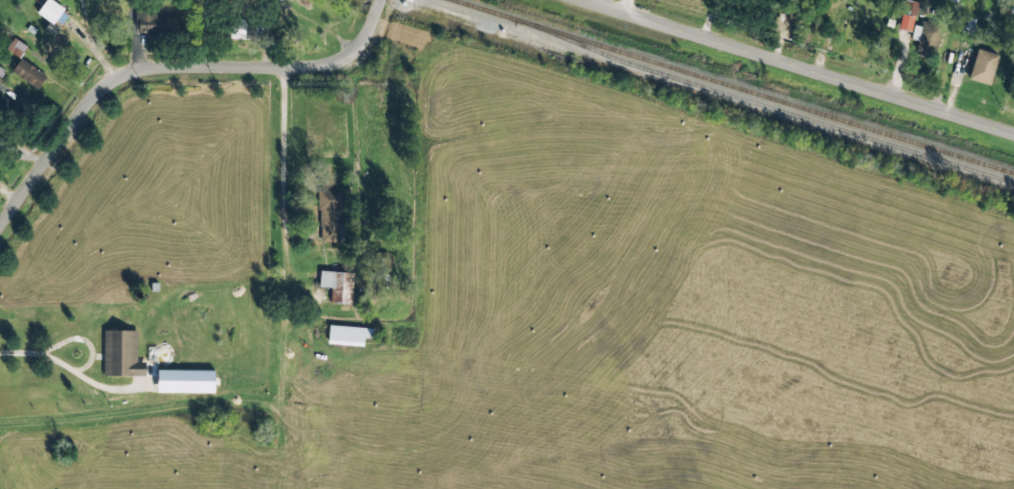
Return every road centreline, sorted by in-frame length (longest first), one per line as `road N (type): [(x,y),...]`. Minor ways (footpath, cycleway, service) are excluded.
road 1 (residential): [(377,0),(361,41),(328,66),(142,73),(113,83),(87,103),(0,223)]
road 2 (tertiary): [(592,0),(1013,131)]

